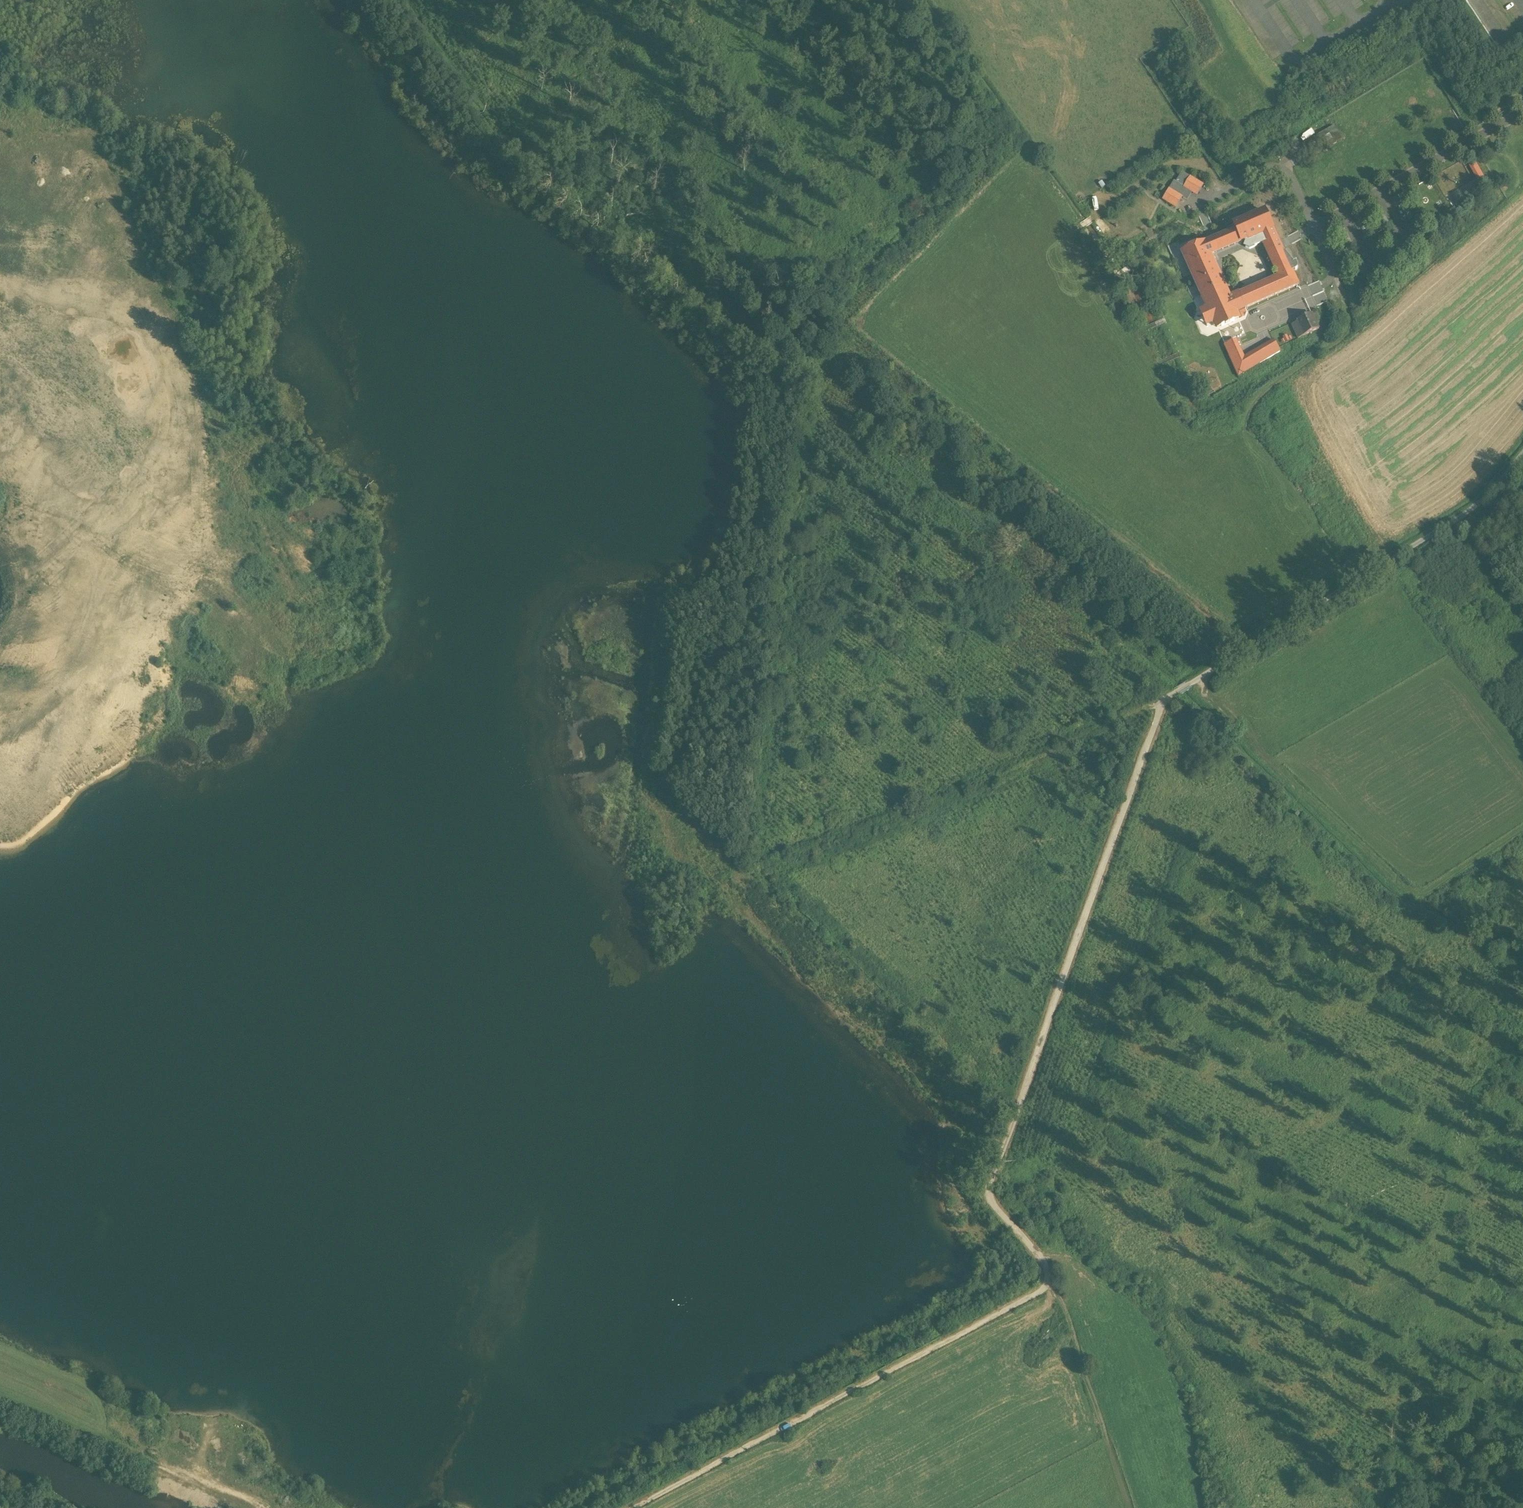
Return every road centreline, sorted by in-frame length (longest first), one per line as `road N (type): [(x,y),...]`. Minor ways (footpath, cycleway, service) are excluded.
road 1 (track): [(634,1507),(1048,1284),(1047,1267),(990,1197),(998,1166),(1165,713),(1194,696)]
road 2 (track): [(1201,692),(1410,895),(1440,900),(1522,847)]
road 3 (track): [(1522,473),(1489,513),(1194,696)]

